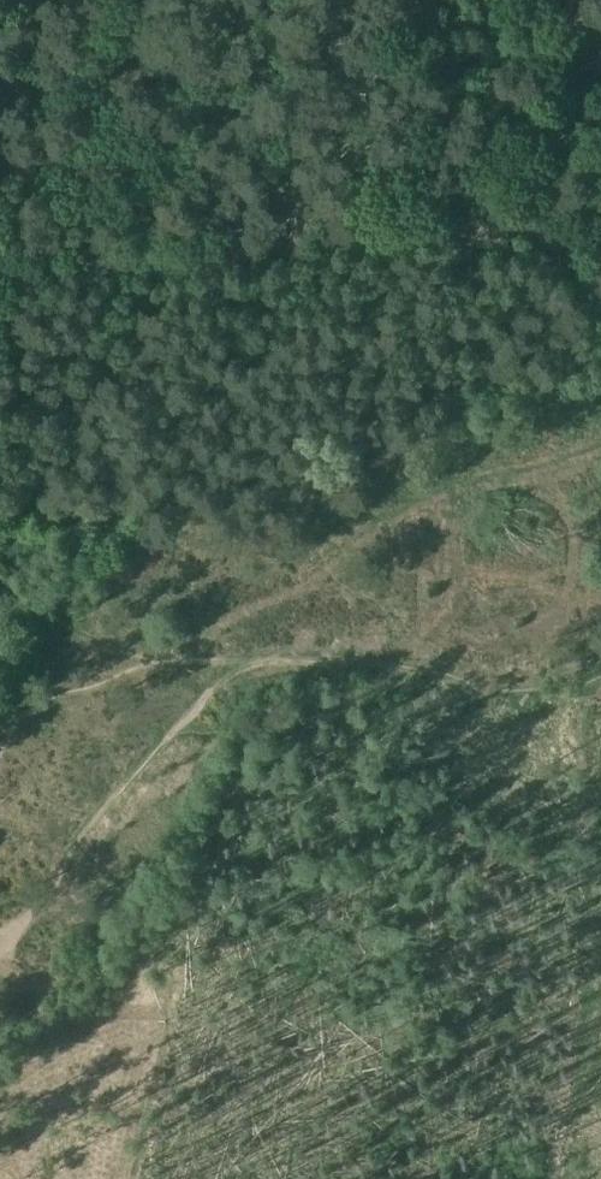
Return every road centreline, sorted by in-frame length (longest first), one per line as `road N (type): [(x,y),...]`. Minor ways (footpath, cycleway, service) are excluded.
road 1 (track): [(468,222),(264,249),(0,263)]
road 2 (track): [(600,254),(468,222)]

